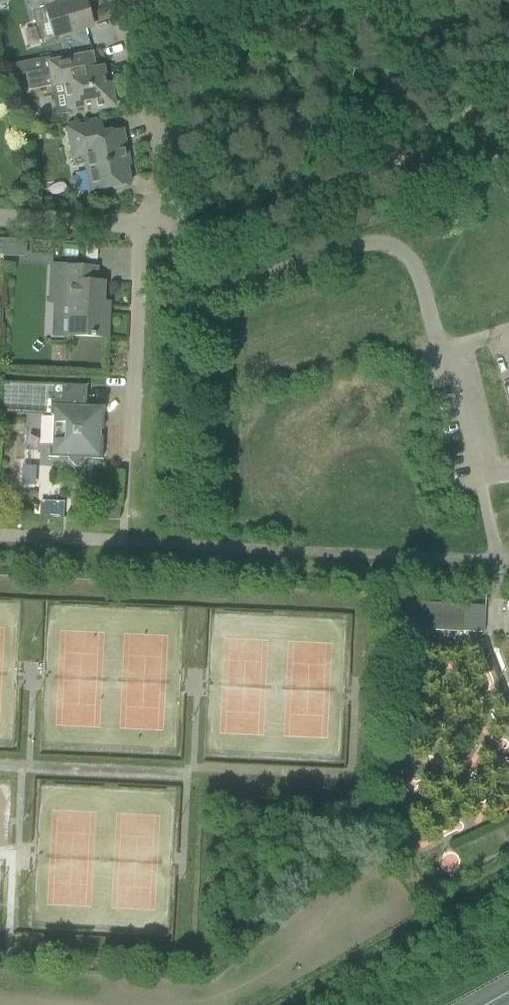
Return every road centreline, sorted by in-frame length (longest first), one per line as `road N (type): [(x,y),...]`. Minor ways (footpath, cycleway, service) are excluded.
road 1 (unclassified): [(190,208),(180,235),(198,269),(236,275),(374,244),(402,251),(421,283),(497,550)]
road 2 (residential): [(127,455),(140,208)]
road 3 (unclassified): [(190,208),(126,0)]
road 4 (unclassified): [(0,203),(140,208)]

